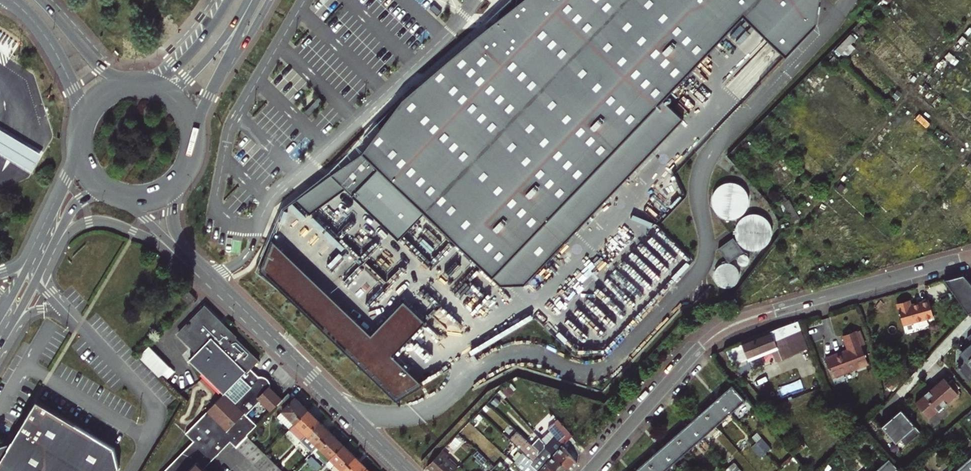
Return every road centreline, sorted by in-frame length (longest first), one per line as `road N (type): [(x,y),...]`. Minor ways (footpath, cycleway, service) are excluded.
road 1 (residential): [(970,257),(726,327),(590,470)]
road 2 (tertiary): [(214,281),(408,470)]
road 3 (tertiary): [(80,140),(0,315)]
road 4 (tertiary): [(194,139),(209,96),(270,0)]
road 5 (tertiary): [(54,246),(100,220),(191,265)]
road 6 (tertiary): [(11,0),(53,49),(82,124)]
road 7 (tertiary): [(226,0),(184,53),(136,85)]
road 8 (tertiary): [(129,85),(101,68),(40,0)]

